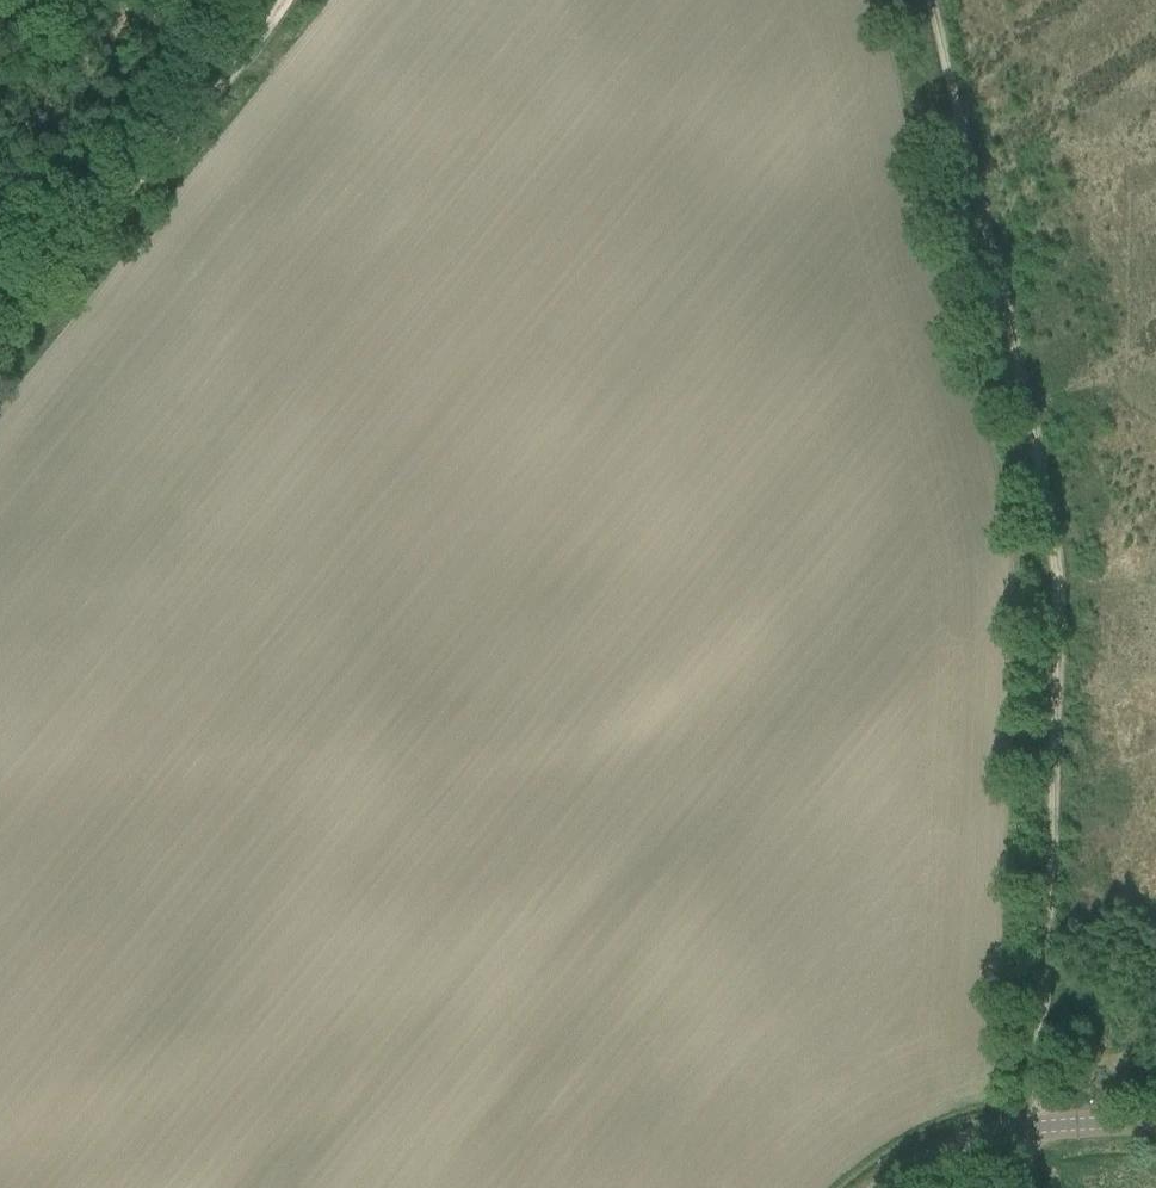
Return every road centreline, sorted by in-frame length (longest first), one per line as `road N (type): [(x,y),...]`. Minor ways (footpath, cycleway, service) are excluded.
road 1 (track): [(939,0),(1043,492),(1023,1187)]
road 2 (track): [(275,0),(0,336)]
road 3 (unclassified): [(899,1187),(947,1150),(1022,1120),(1155,1112)]

